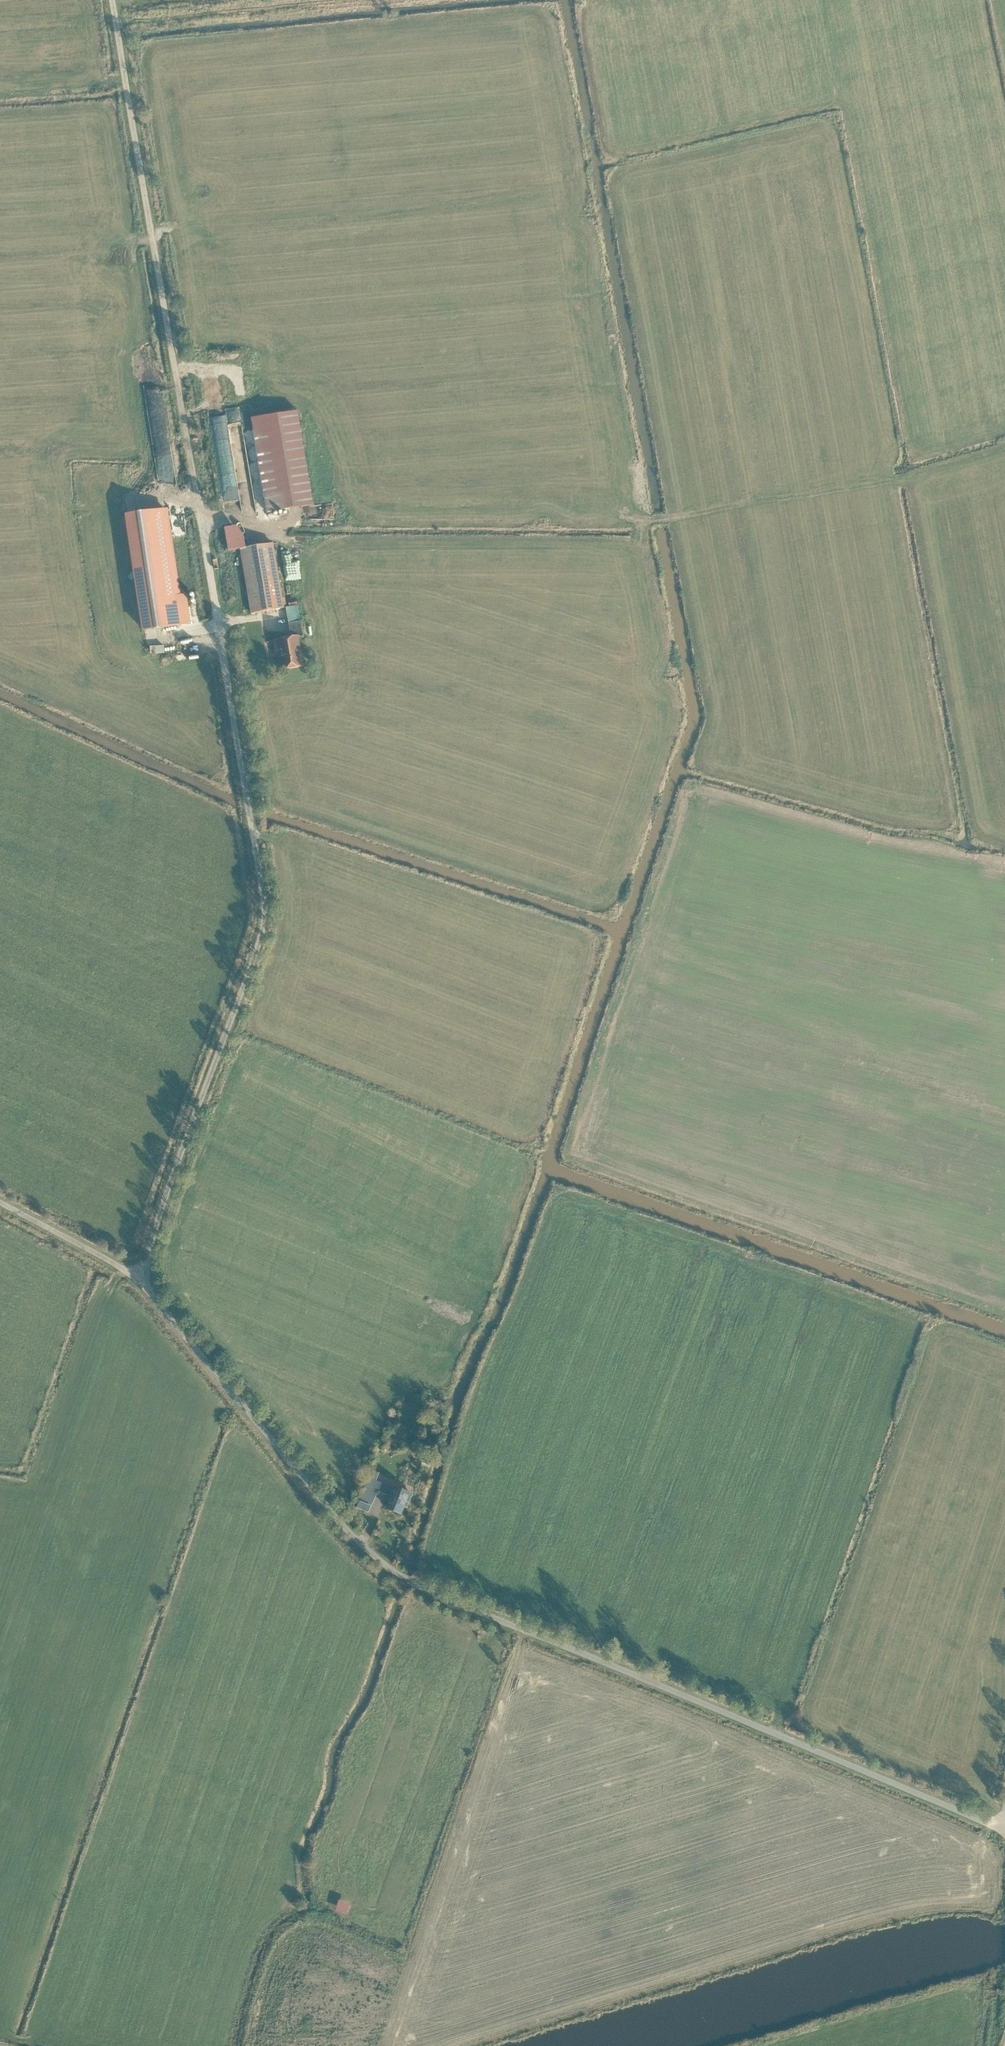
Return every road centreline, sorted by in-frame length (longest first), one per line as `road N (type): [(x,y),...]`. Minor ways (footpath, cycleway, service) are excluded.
road 1 (track): [(136,1276),(245,981),(263,902),(108,0)]
road 2 (track): [(1004,1829),(403,1575),(349,1530),(136,1276)]
road 3 (track): [(136,1276),(0,1203)]

